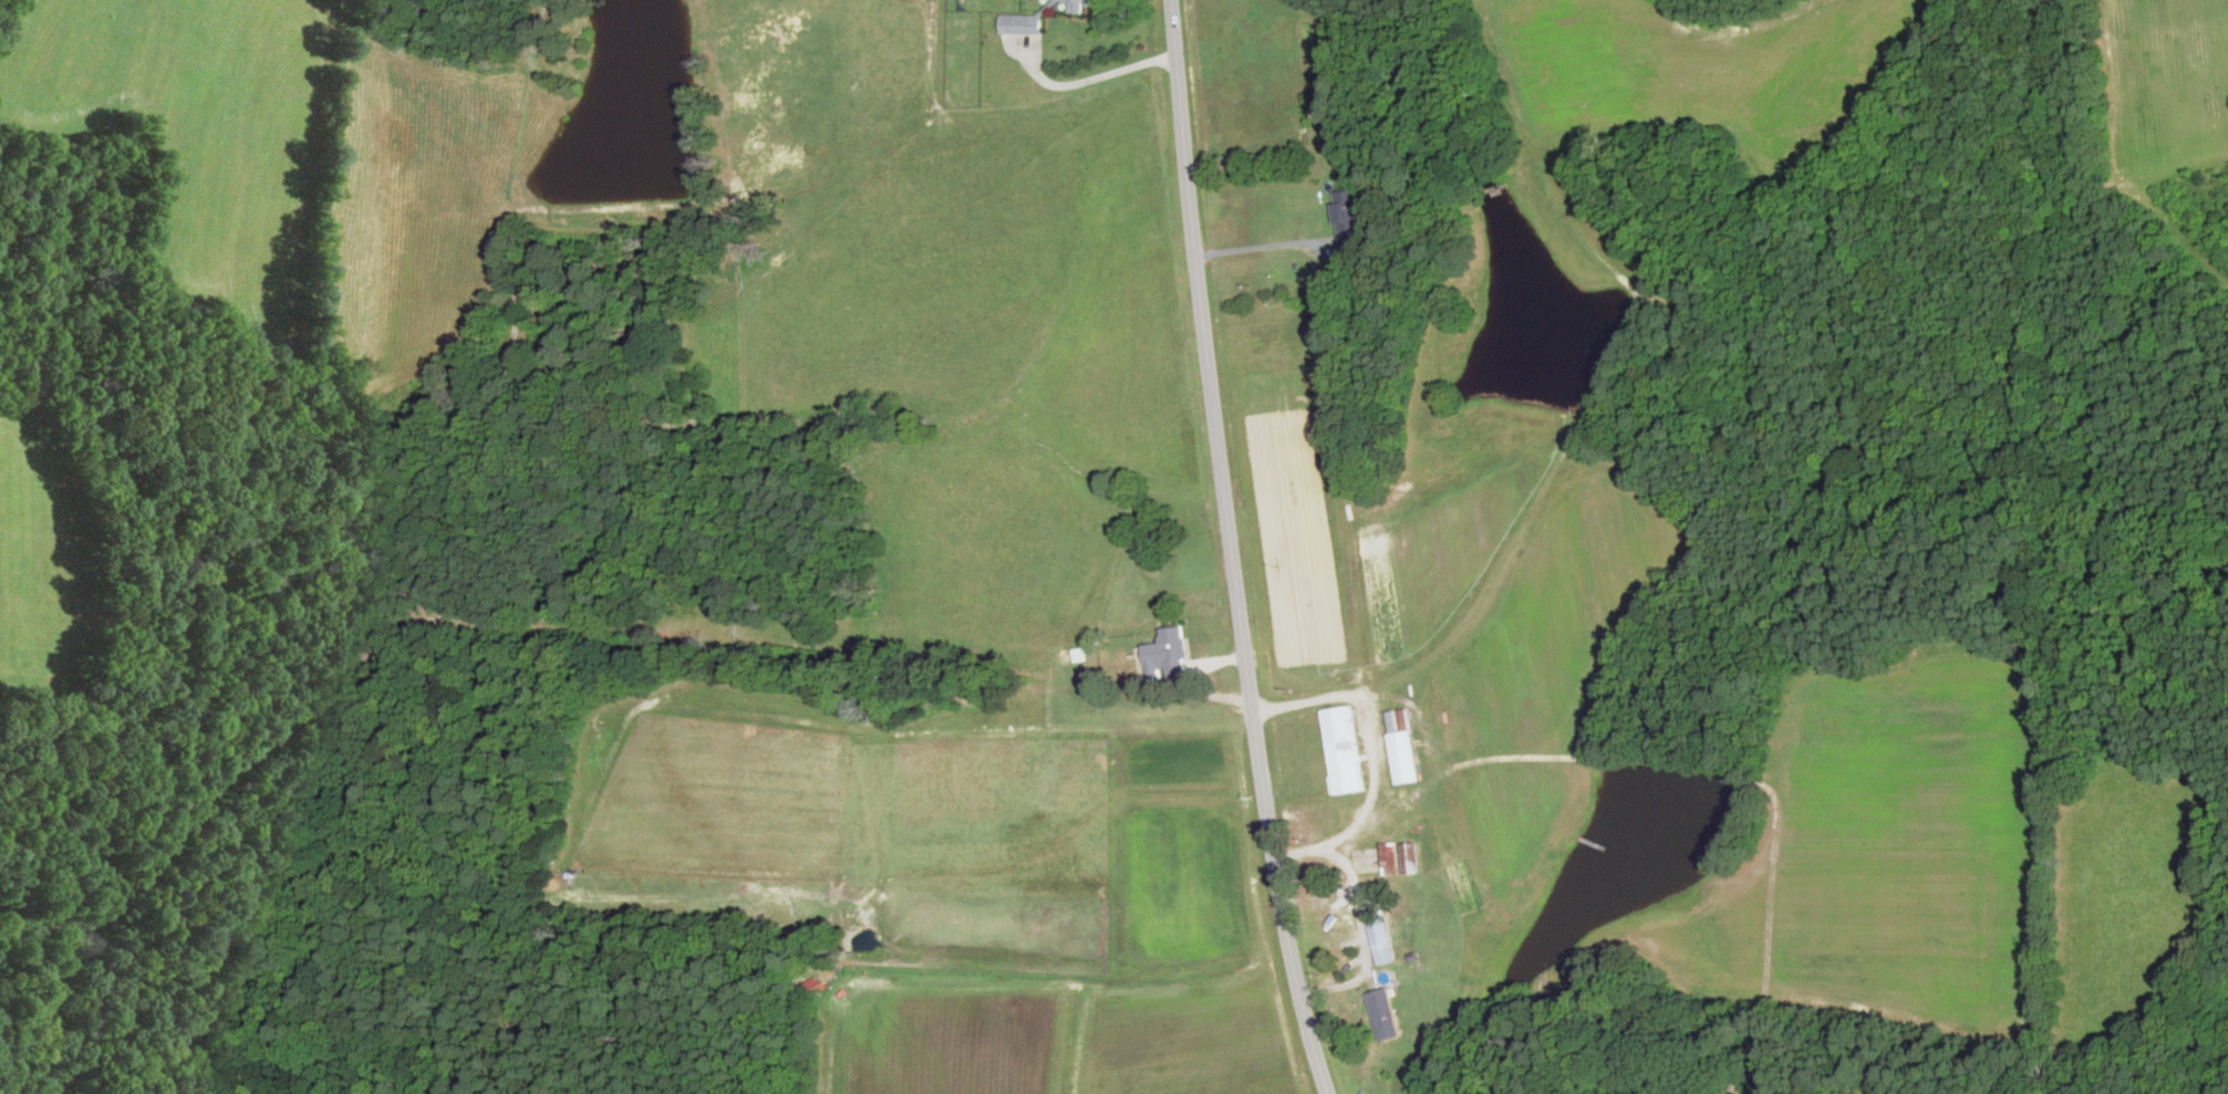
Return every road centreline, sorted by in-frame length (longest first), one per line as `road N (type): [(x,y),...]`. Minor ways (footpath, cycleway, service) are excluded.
road 1 (tertiary): [(1329,1093),(1273,857),(1171,0)]

